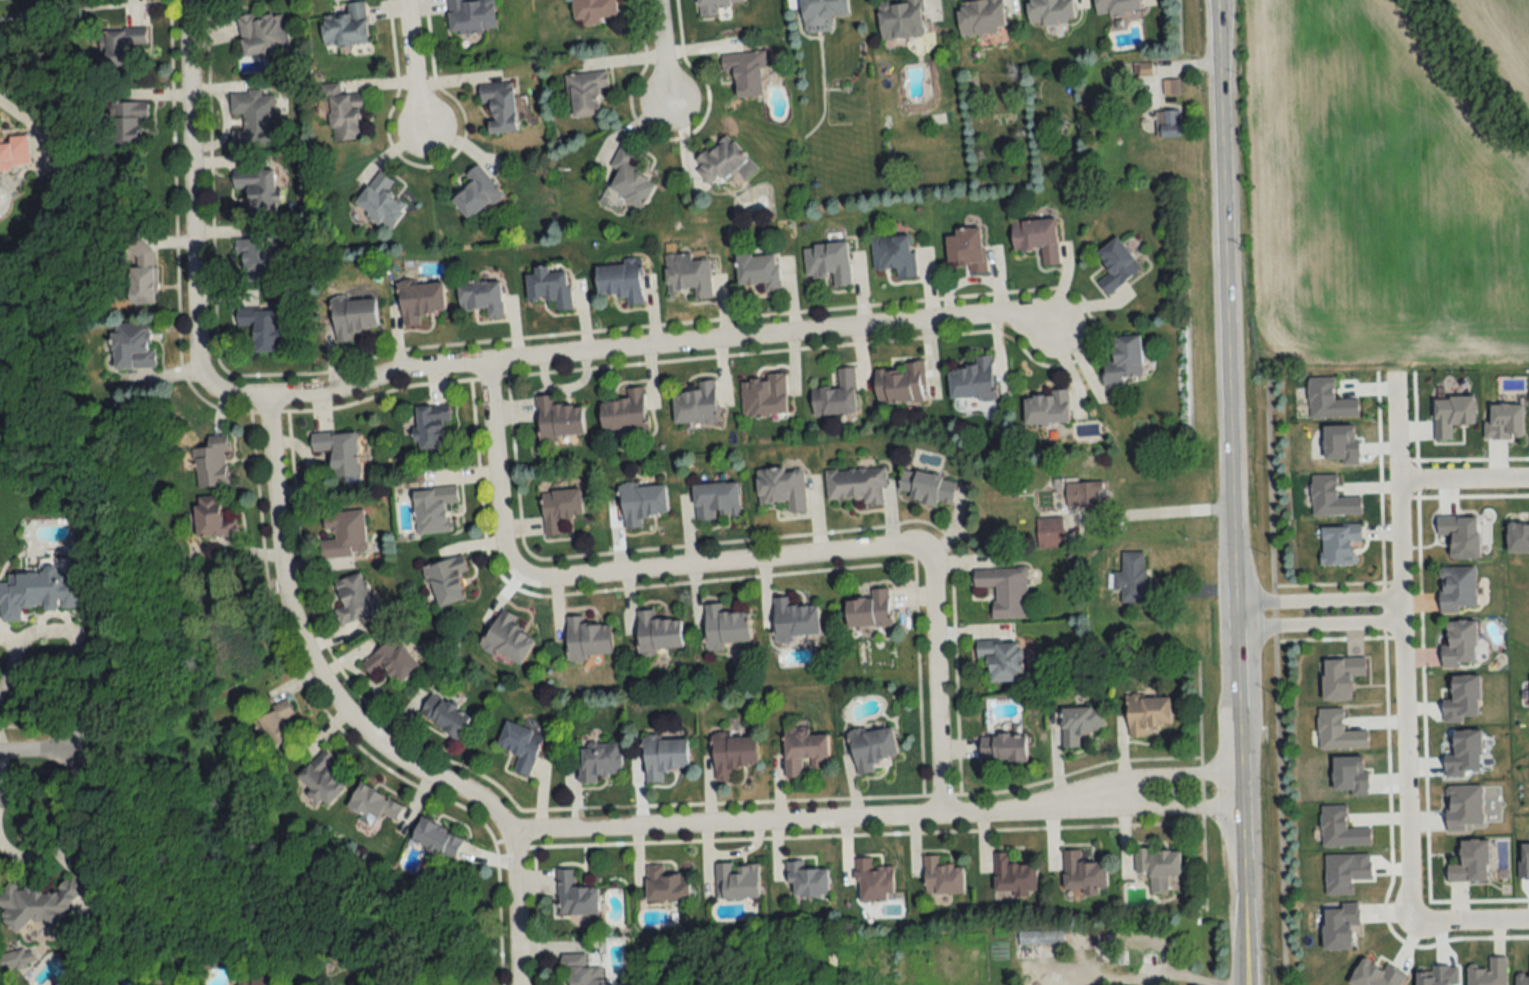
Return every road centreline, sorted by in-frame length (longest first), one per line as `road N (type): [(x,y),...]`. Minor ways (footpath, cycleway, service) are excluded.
road 1 (tertiary): [(1218,0),(1246,984)]
road 2 (residential): [(266,400),(444,365),(994,315),(1060,333)]
road 3 (residential): [(266,400),(279,563),(300,641),(341,711),(365,735),(490,810),(509,834),(517,984)]
road 4 (residential): [(509,834),(1070,802)]
road 5 (residential): [(1394,377),(1409,921)]
road 6 (residential): [(187,0),(199,371),(234,396),(266,400)]
road 7 (residential): [(519,573),(560,580),(911,548),(926,555)]
road 8 (residential): [(939,813),(926,555)]
road 9 (residential): [(485,364),(500,530),(519,573)]
road 10 (residential): [(1239,771),(1132,775),(1070,802)]
road 11 (residential): [(1070,802),(1240,807)]
road 12 (residential): [(1399,596),(1234,600)]
road 13 (residential): [(1235,626),(1400,624)]
road 14 (residential): [(406,0),(424,145)]
road 15 (residential): [(1528,477),(1397,479)]
road 16 (residential): [(1409,921),(1528,919)]

